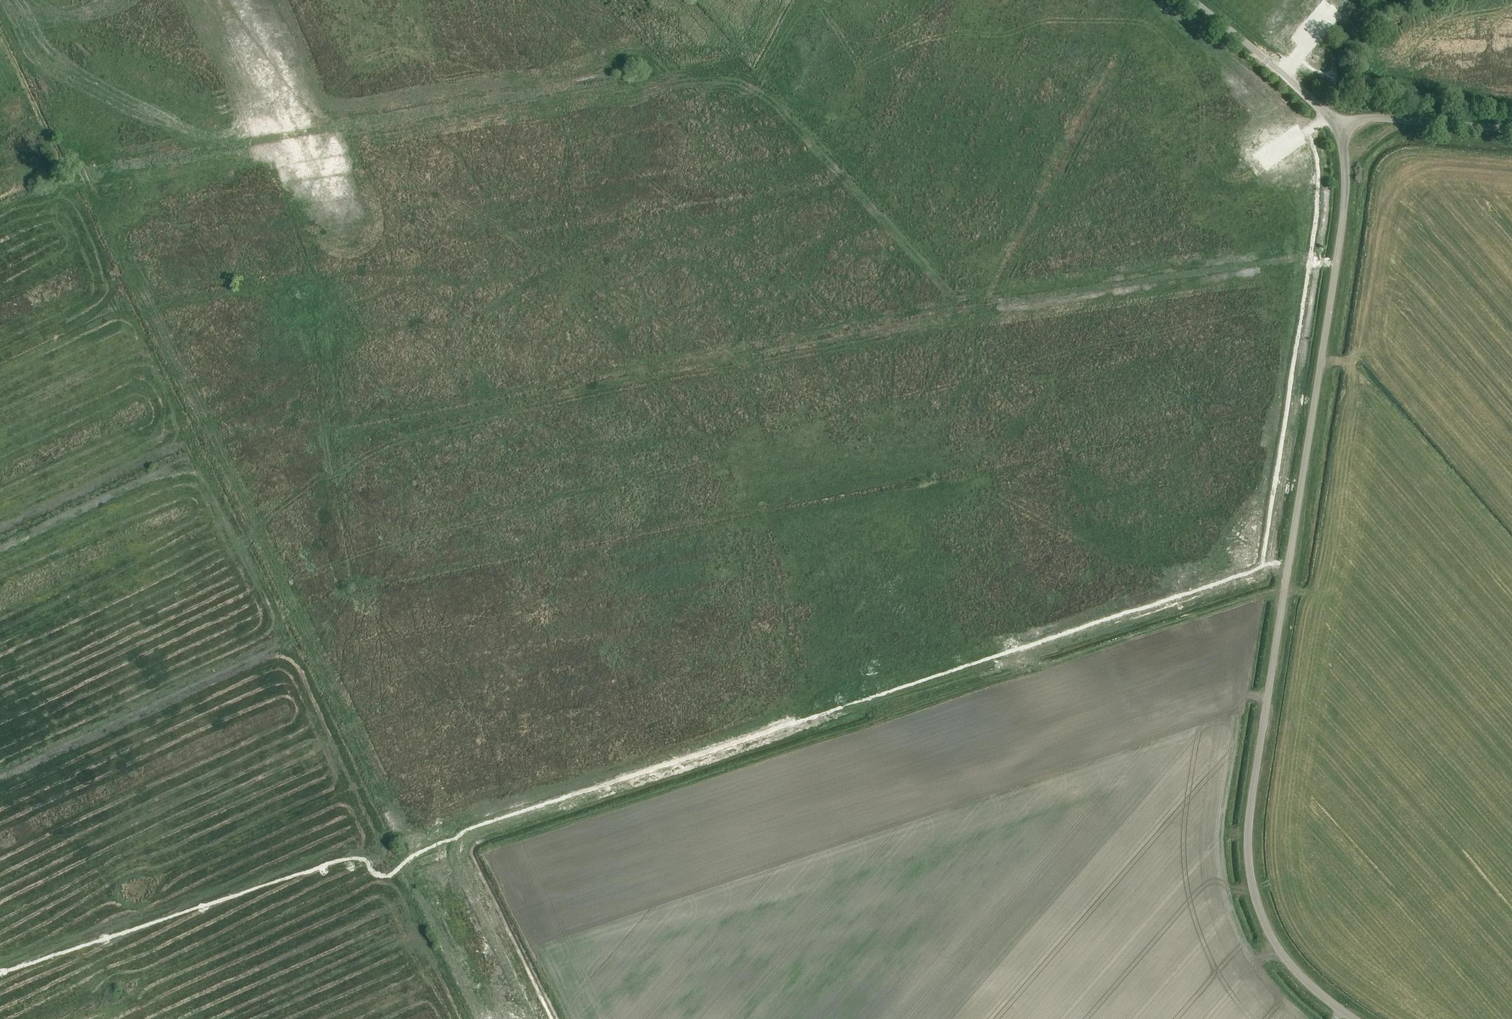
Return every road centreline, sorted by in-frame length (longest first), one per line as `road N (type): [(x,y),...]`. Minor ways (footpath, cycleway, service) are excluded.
road 1 (unclassified): [(1355,1018),(1308,983),(1275,942),(1257,905),(1248,853),(1342,222),(1338,128)]
road 2 (unclassified): [(1338,128),(1191,0)]
road 3 (unclassified): [(1338,128),(1367,118),(1511,129)]
road 4 (track): [(1385,0),(1345,35),(1338,54),(1338,128)]

